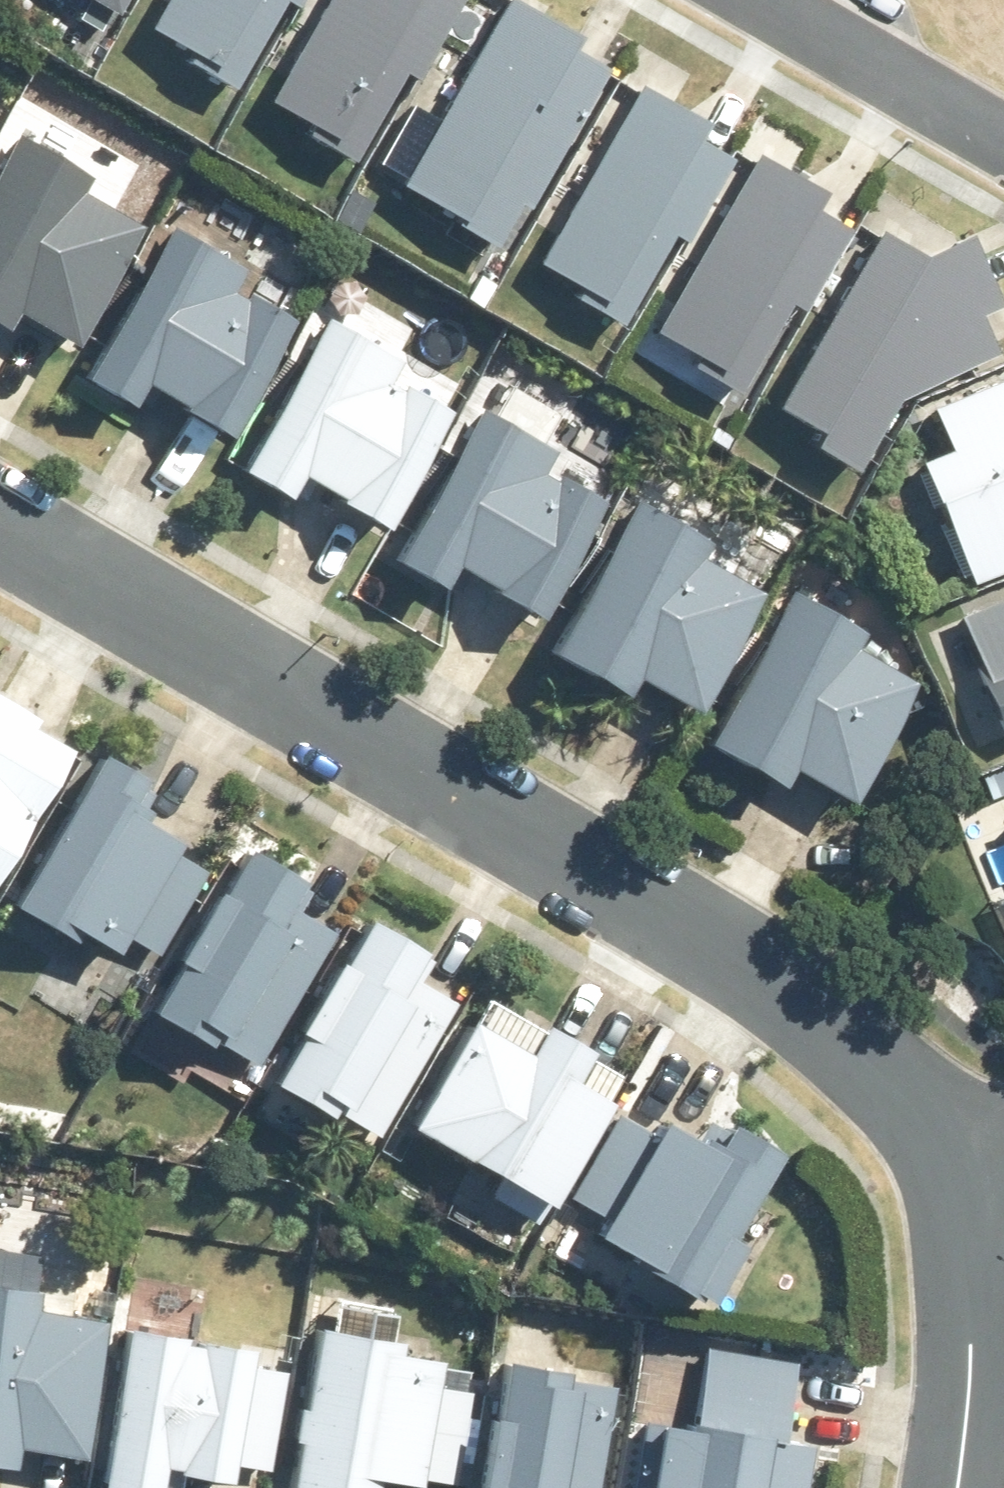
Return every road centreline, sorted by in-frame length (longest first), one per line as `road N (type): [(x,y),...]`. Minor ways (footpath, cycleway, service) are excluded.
road 1 (residential): [(963,1174),(930,1117),(872,1064),(649,910),(0,542)]
road 2 (residential): [(951,1487),(969,1316),(963,1174)]
road 3 (residential): [(752,0),(1003,144)]

